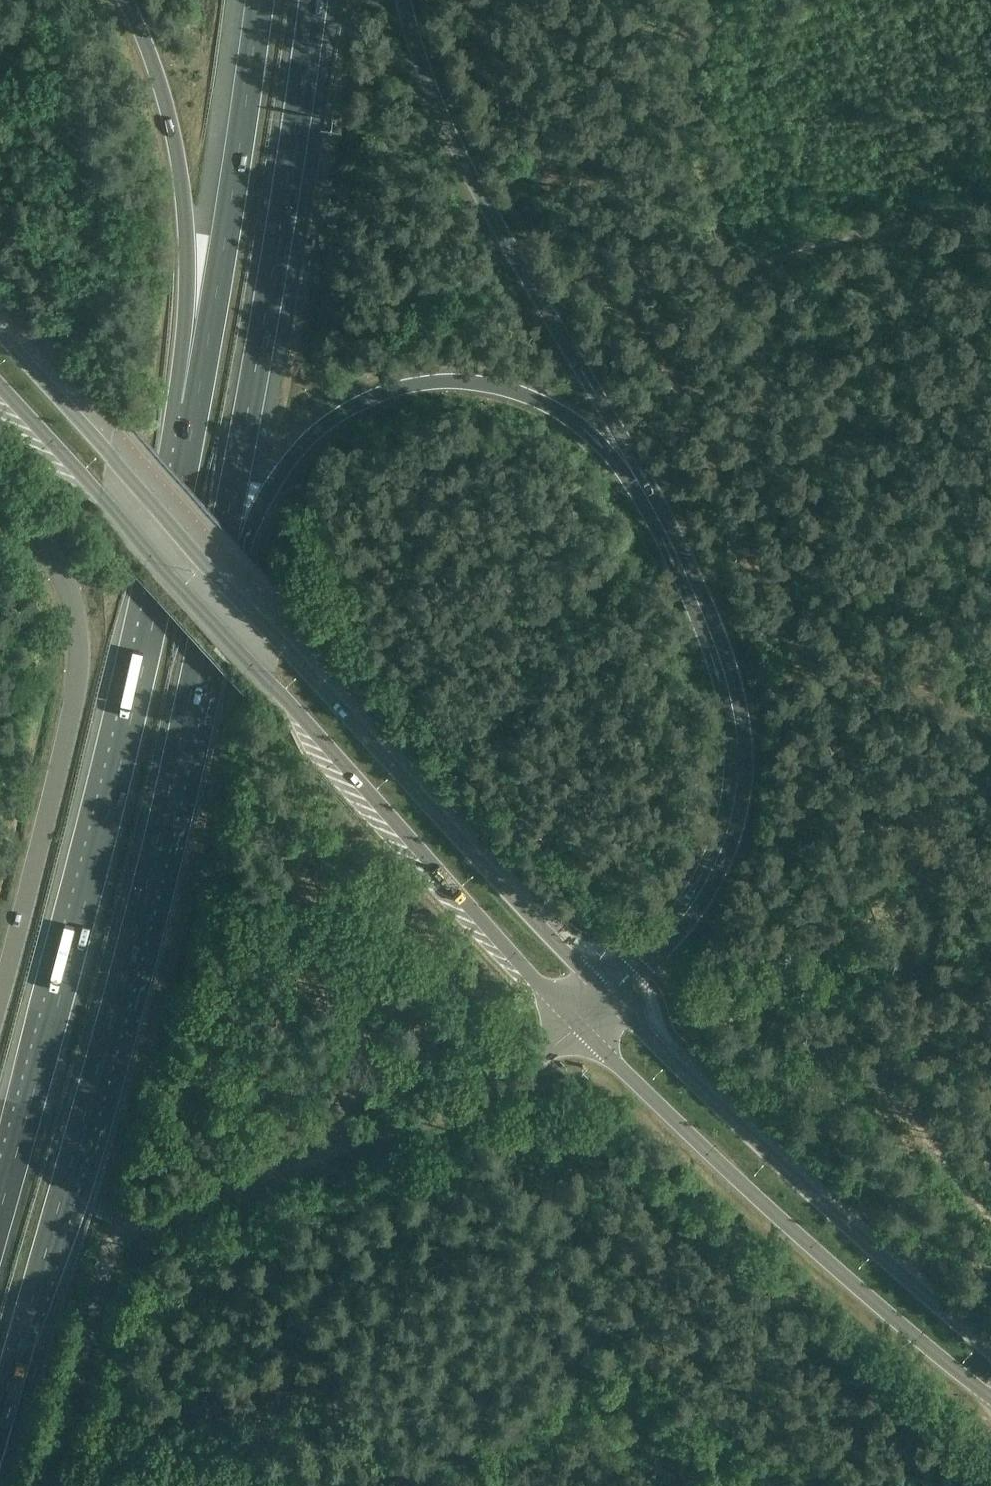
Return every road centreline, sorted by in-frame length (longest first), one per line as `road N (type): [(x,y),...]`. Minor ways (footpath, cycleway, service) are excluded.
road 1 (secondary): [(606,996),(0,331)]
road 2 (motorway): [(0,1418),(145,890),(218,559)]
road 3 (secondary): [(0,385),(578,1025)]
road 4 (motorway): [(197,406),(95,866),(0,1216)]
road 5 (unclassified): [(36,1485),(91,1294),(119,1241),(153,1210),(446,1107),(531,1063),(578,1025)]
road 6 (motorway): [(606,996),(702,891),(732,820),(740,760),(720,658),(638,479)]
road 7 (motorway): [(218,559),(265,323),(313,0)]
road 8 (tertiary): [(578,1025),(800,1228),(957,1360),(990,1376)]
road 9 (motorway): [(638,479),(452,134),(406,0)]
road 10 (tertiary): [(990,1361),(606,996)]
road 11 (motorway): [(218,559),(311,436),(358,404),(416,385),(479,384),(535,398),(579,425),(638,479)]
road 12 (unclassified): [(0,980),(78,687),(78,626),(42,541),(0,490)]
road 13 (motorway): [(117,0),(162,91),(181,167),(197,406)]
road 14 (motorway): [(259,0),(197,406)]

